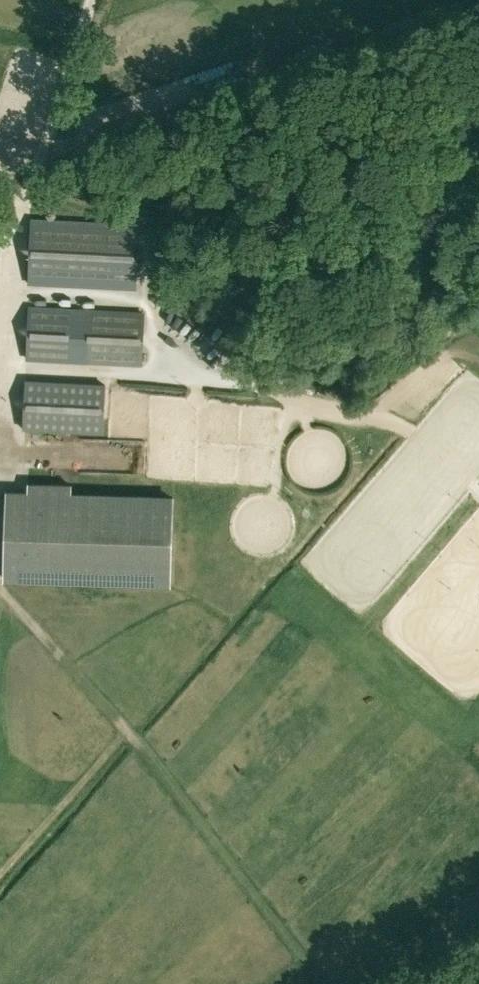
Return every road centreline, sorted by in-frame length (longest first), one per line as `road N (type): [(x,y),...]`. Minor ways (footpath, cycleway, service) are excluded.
road 1 (track): [(290,400),(273,495),(246,503),(235,517),(243,544),(262,553),(281,549),(291,535),(283,507)]
road 2 (track): [(267,388),(335,415),(388,418),(419,438)]

